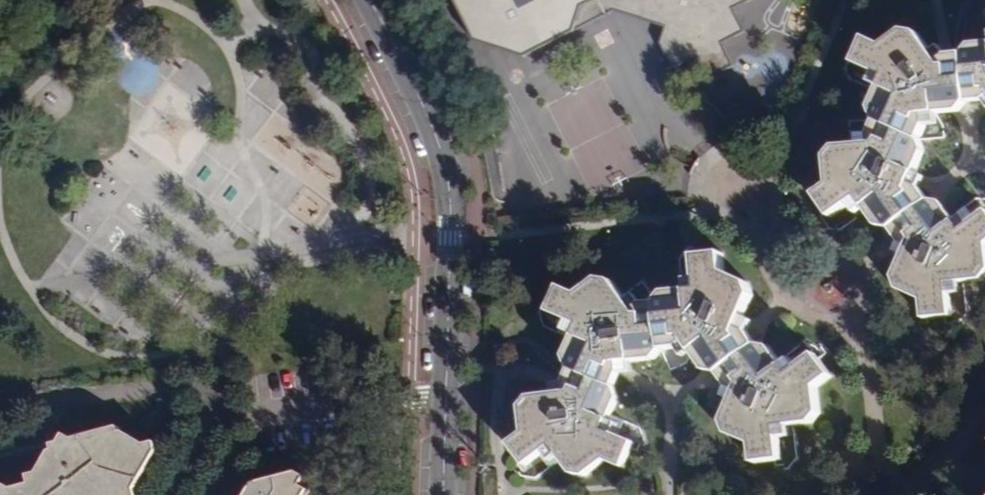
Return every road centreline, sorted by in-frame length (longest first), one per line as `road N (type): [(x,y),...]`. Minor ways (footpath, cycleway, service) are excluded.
road 1 (residential): [(360,6),(433,161),(437,494)]

